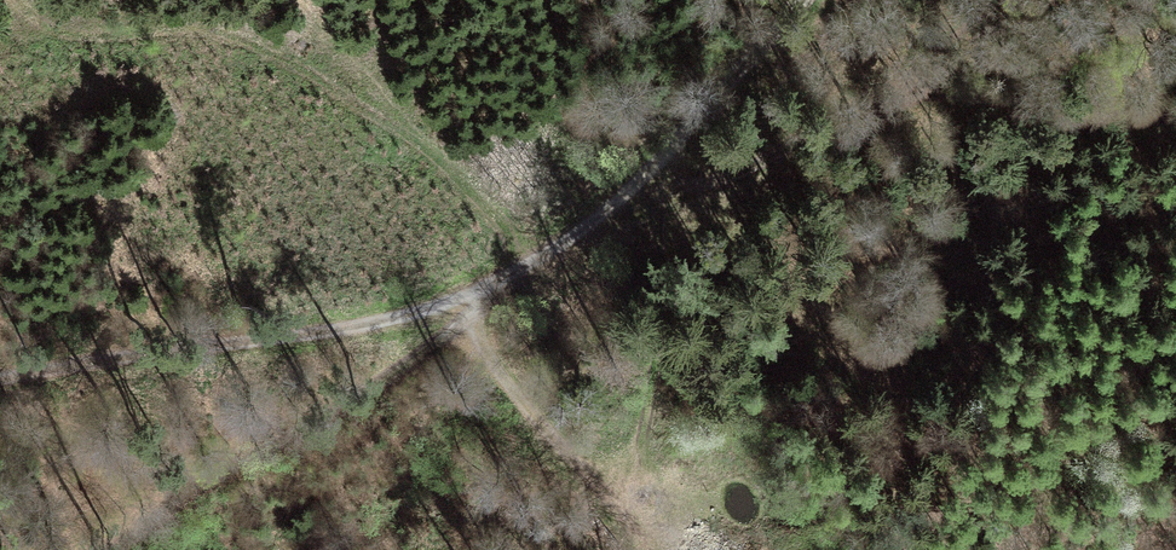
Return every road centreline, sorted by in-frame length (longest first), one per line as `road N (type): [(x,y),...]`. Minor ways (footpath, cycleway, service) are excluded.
road 1 (track): [(803,0),(633,191),(481,298),(437,342),(226,466),(114,549)]
road 2 (track): [(1175,113),(1129,101),(912,78),(775,153),(633,191)]
road 3 (track): [(481,298),(336,332),(0,380)]

